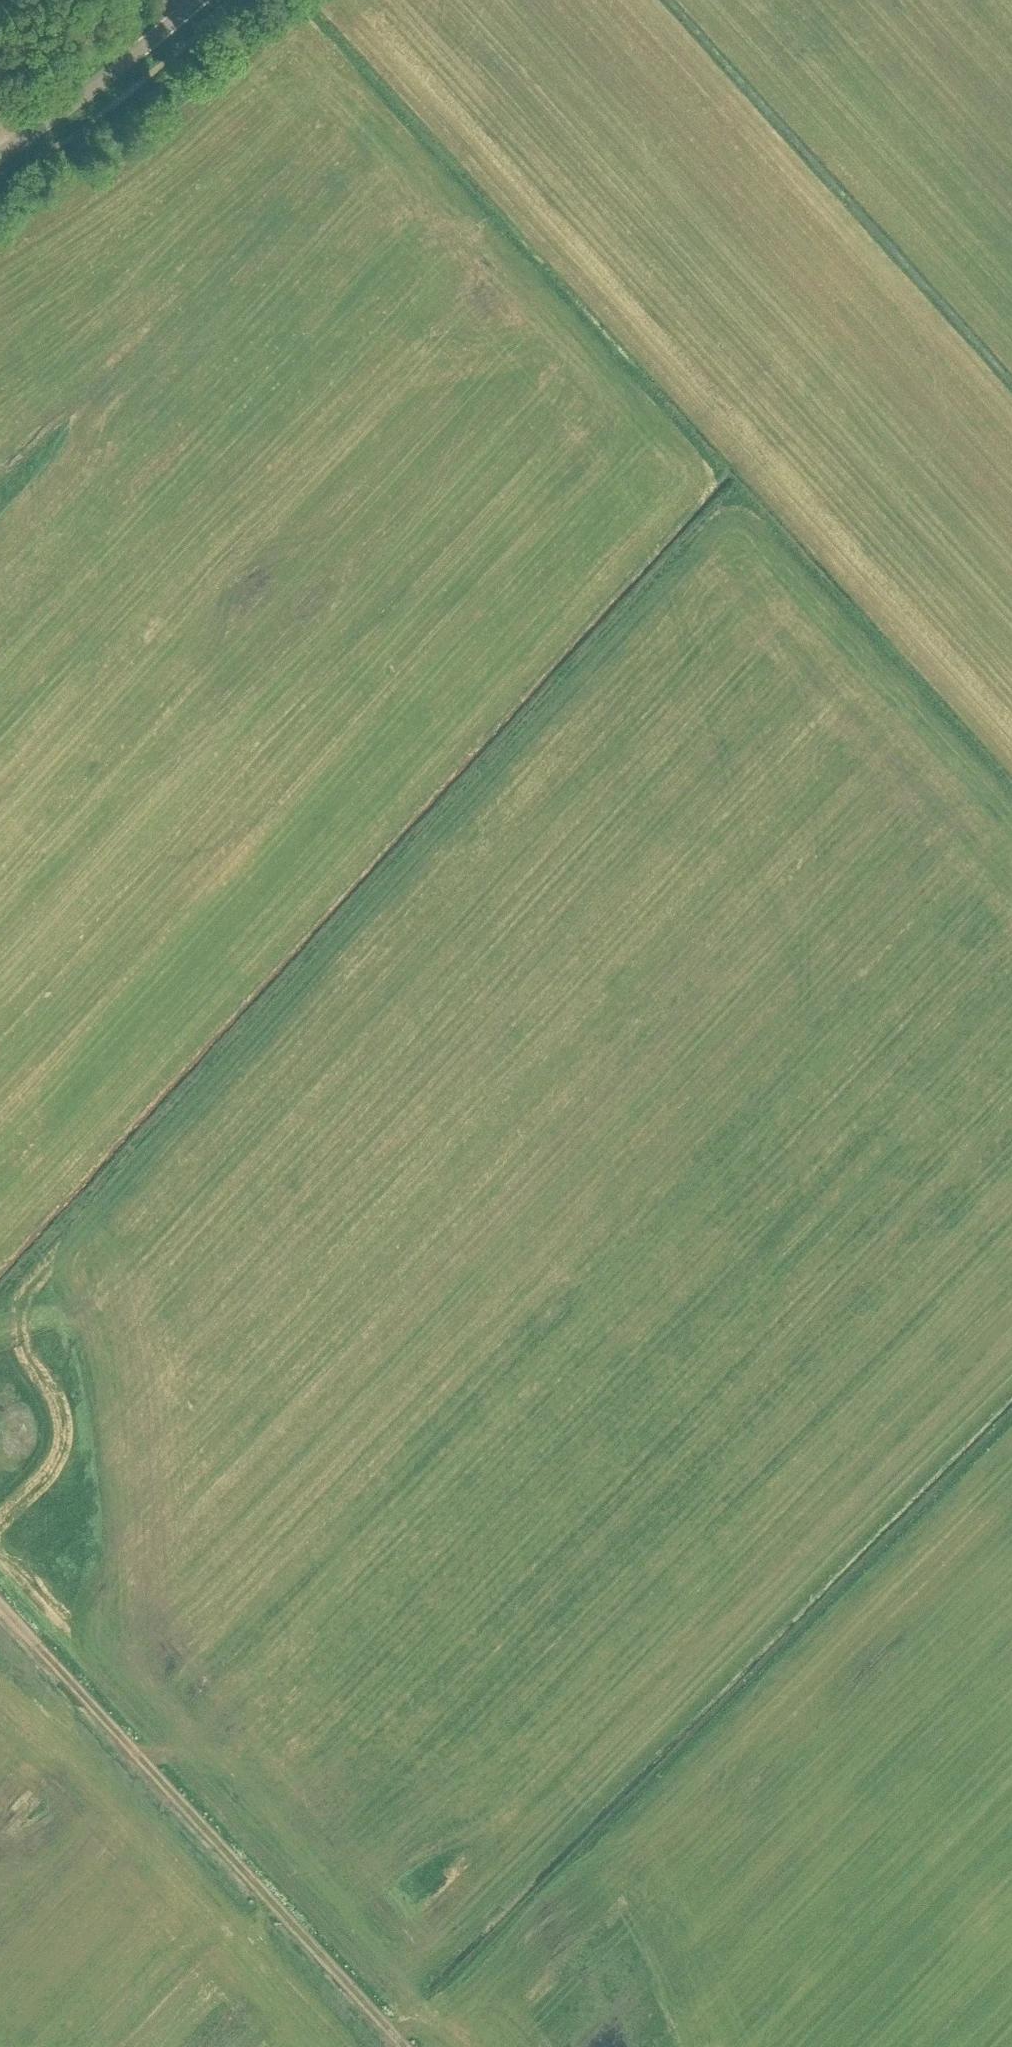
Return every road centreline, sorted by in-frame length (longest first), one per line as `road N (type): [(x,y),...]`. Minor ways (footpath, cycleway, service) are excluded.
road 1 (unclassified): [(0,152),(195,0)]

